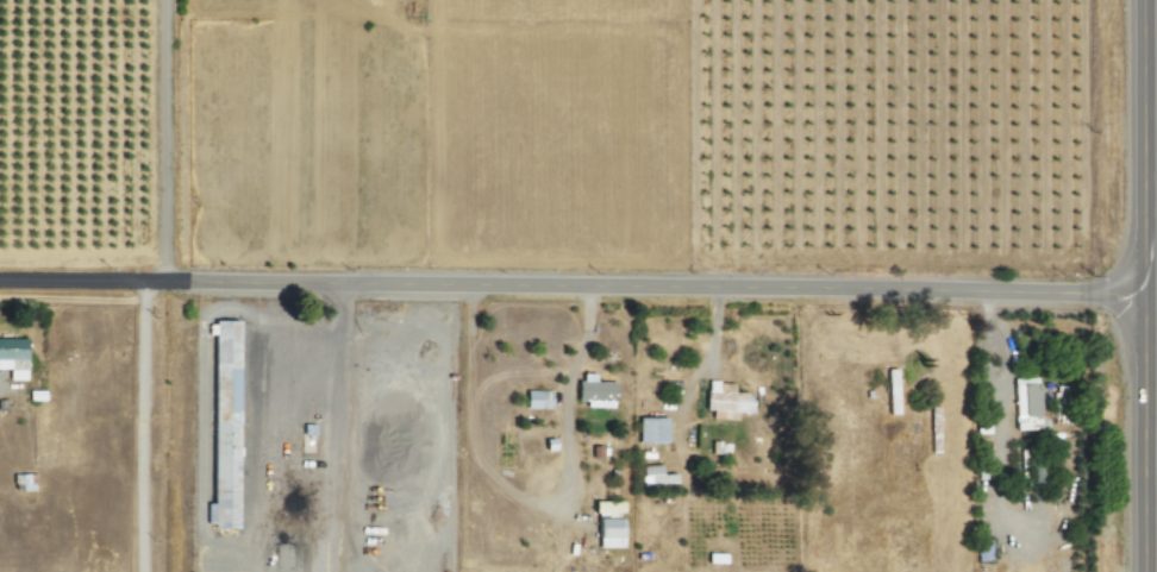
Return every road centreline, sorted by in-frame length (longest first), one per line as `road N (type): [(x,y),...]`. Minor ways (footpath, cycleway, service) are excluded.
road 1 (tertiary): [(1142,295),(0,279)]
road 2 (tertiary): [(1142,571),(1142,0)]
road 3 (residential): [(161,279),(161,0)]

